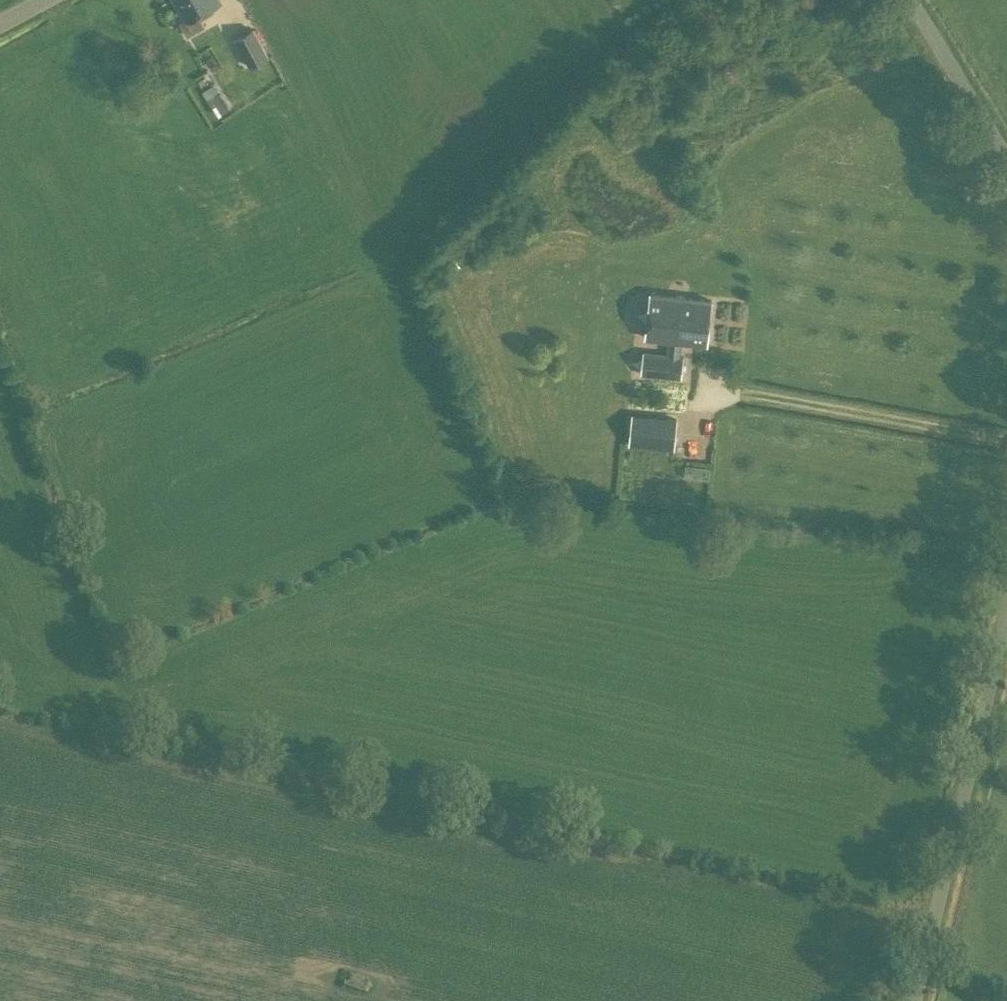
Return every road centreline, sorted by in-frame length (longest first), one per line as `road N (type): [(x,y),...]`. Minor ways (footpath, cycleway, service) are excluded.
road 1 (unclassified): [(911,1000),(1006,602)]
road 2 (unclassified): [(1006,170),(908,0)]

